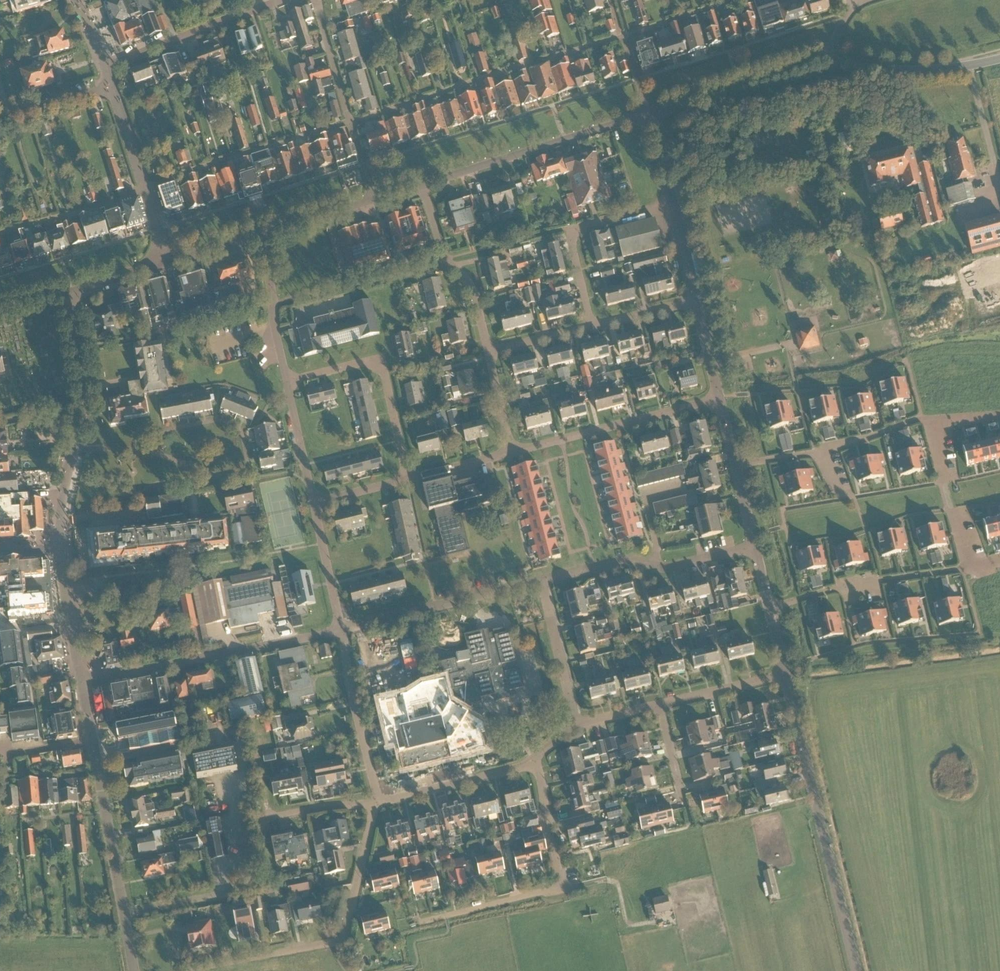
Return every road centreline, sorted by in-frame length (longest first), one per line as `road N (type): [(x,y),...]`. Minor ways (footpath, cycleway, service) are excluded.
road 1 (unclassified): [(857,970),(786,674)]
road 2 (residential): [(349,122),(624,37)]
road 3 (residential): [(422,923),(559,886),(543,786),(531,762)]
road 4 (unclassified): [(83,684),(341,629)]
road 5 (tertiary): [(63,549),(62,504),(82,404),(68,297)]
road 6 (tertiary): [(421,185),(649,114)]
road 7 (tertiary): [(135,970),(94,741)]
road 8 (residential): [(541,581),(623,561),(673,567),(755,547)]
road 9 (residential): [(512,453),(721,399)]
road 10 (residential): [(269,956),(346,936),(374,804)]
road 11 (residential): [(146,188),(349,122)]
road 12 (residential): [(408,479),(384,372),(369,361),(287,382)]
road 13 (residential): [(341,629),(541,581)]
road 14 (residential): [(592,327),(571,241),(576,231),(673,204)]
road 15 (residential): [(771,608),(831,589),(963,569)]
road 16 (residential): [(921,418),(820,452),(735,465)]
road 17 (residential): [(104,66),(284,0)]
road 18 (tertiary): [(649,114),(824,61)]
road 19 (residential): [(489,349),(473,291),(446,258),(421,185)]
road 20 (residential): [(374,804),(341,629)]
road 21 (tertiary): [(824,61),(912,70),(999,59)]
road 22 (residential): [(374,804),(531,762)]
road 23 (residential): [(0,234),(146,188)]
road 24 (residential): [(287,382),(260,236)]
road 25 (residential): [(576,724),(541,581)]
road 26 (tertiary): [(83,684),(63,549)]
road 27 (residential): [(659,704),(786,674)]
road 28 (residential): [(341,629),(314,503)]
road 29 (residential): [(349,122),(317,0)]
road 30 (residential): [(314,503),(287,382)]
road 31 (residential): [(689,824),(659,704)]
road 32 (residential): [(624,37),(739,0)]

